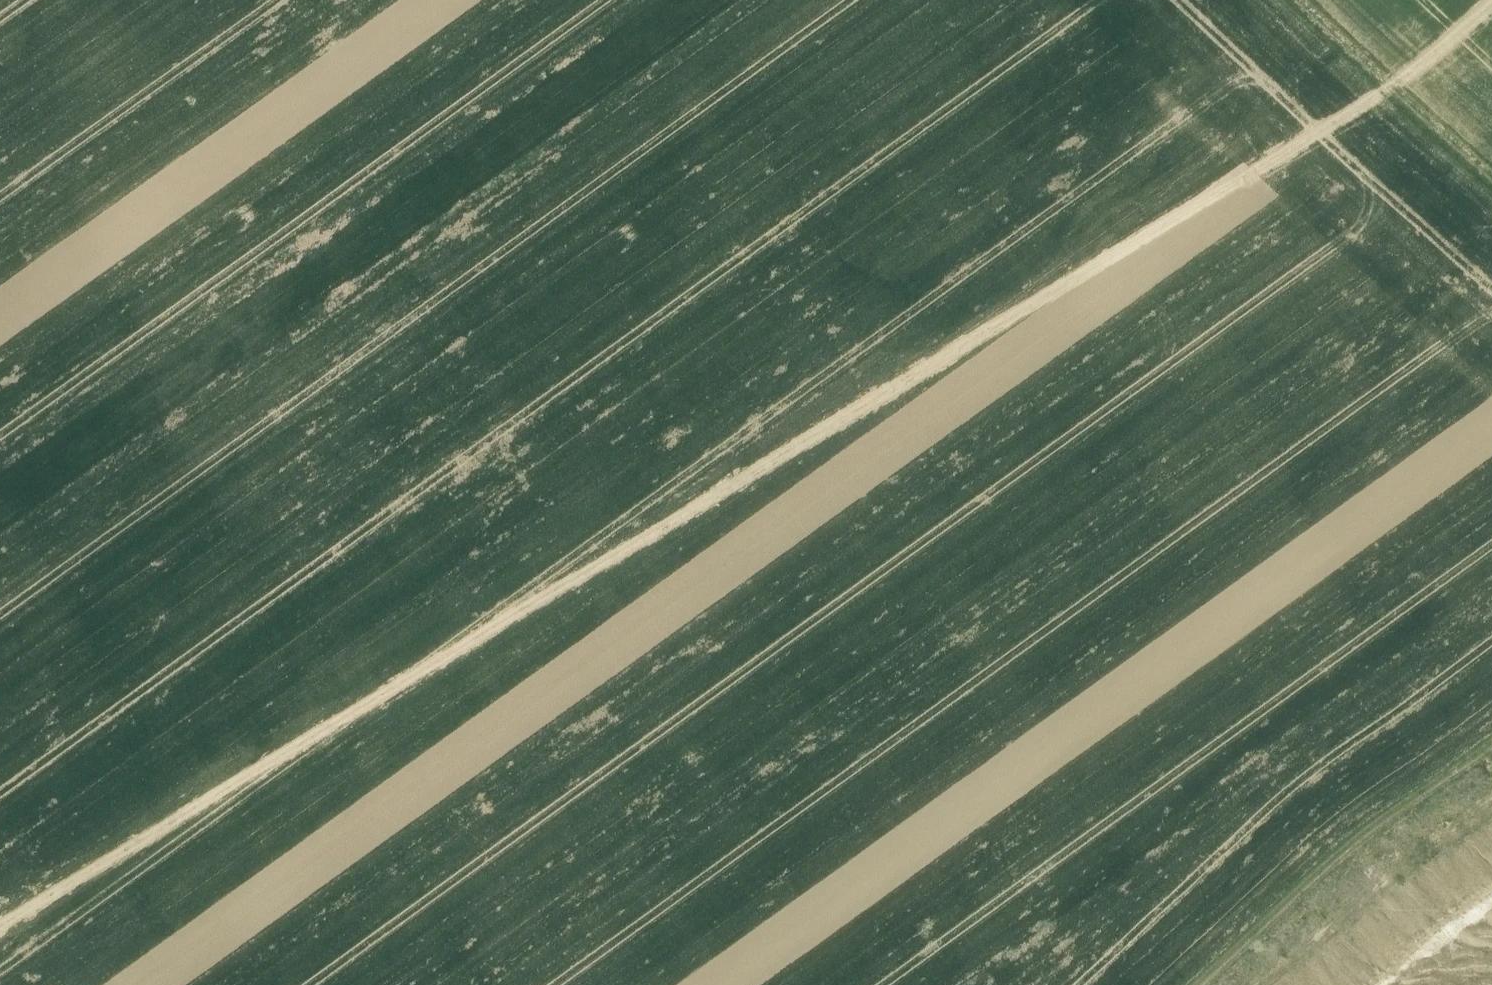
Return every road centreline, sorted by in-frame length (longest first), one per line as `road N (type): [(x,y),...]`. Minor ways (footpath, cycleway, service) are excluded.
road 1 (track): [(1320,0),(1491,156)]

